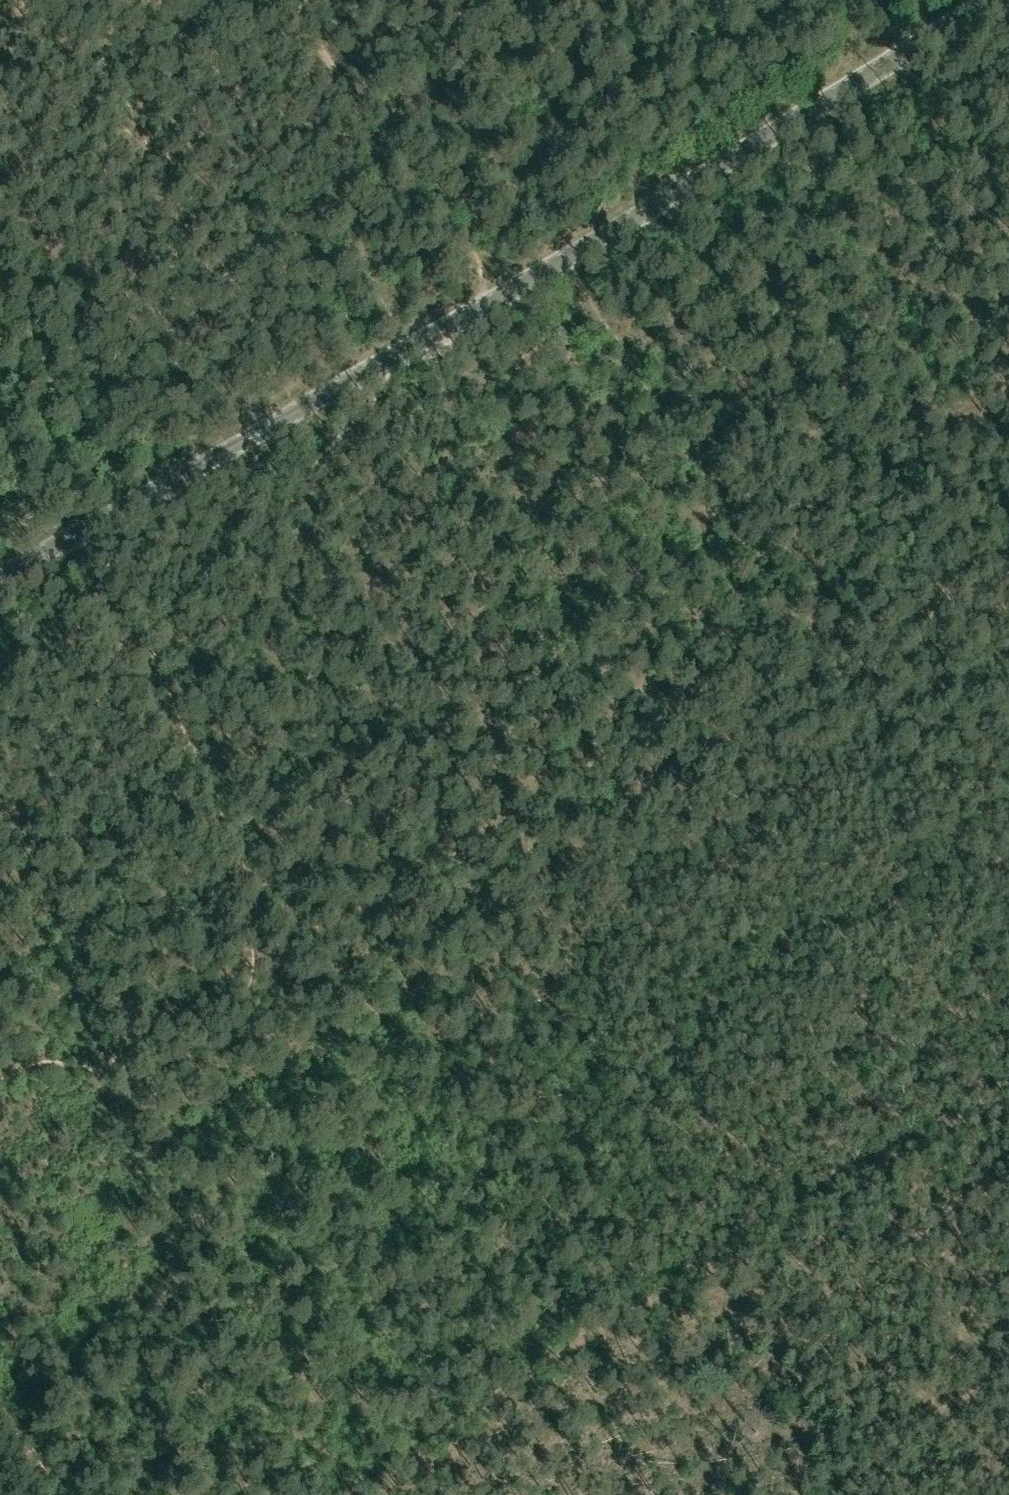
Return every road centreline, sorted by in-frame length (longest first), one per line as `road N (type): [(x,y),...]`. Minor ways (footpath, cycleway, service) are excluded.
road 1 (tertiary): [(0,576),(559,263),(992,0)]
road 2 (track): [(380,181),(291,0)]
road 3 (track): [(380,181),(450,224),(475,251),(485,305)]
road 4 (track): [(414,346),(388,262),(380,181)]

